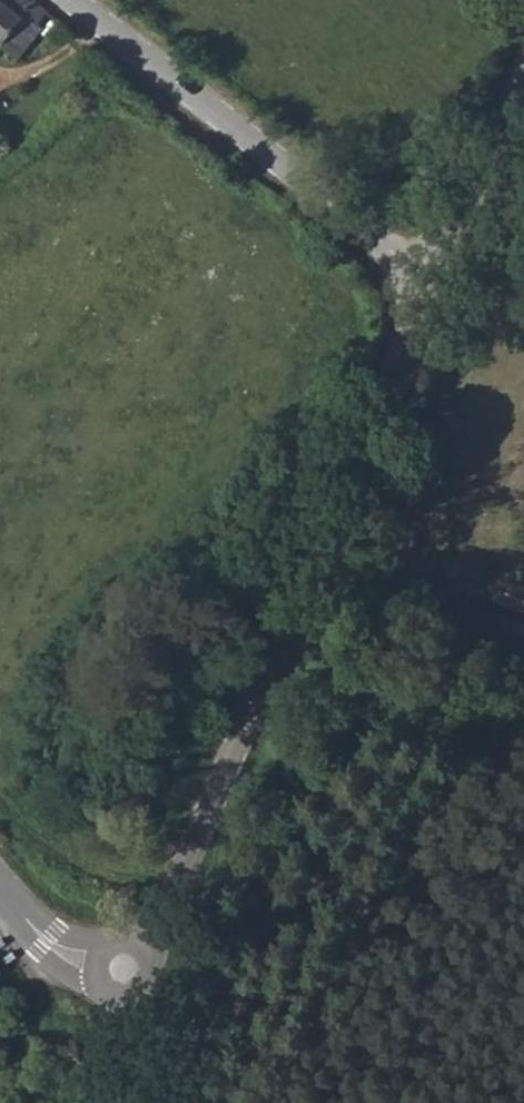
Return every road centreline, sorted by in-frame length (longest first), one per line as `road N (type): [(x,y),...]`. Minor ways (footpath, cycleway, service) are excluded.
road 1 (tertiary): [(434,275),(157,923),(127,970)]
road 2 (tertiary): [(73,0),(434,275)]
road 3 (tertiary): [(434,275),(523,53)]
road 4 (residential): [(0,884),(47,942),(86,963),(127,970)]
road 5 (tertiary): [(127,970),(135,1102)]

